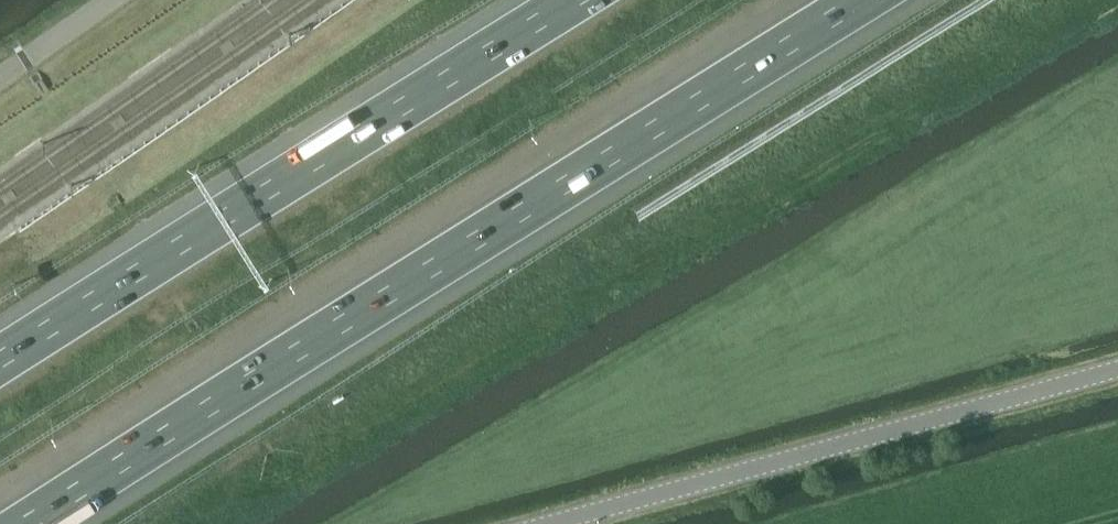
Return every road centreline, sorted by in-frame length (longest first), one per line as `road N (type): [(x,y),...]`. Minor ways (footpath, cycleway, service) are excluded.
road 1 (motorway): [(20,523),(863,0)]
road 2 (motorway): [(561,0),(0,343)]
road 3 (tertiary): [(543,523),(1117,366)]
road 4 (unclassified): [(116,0),(0,81)]

